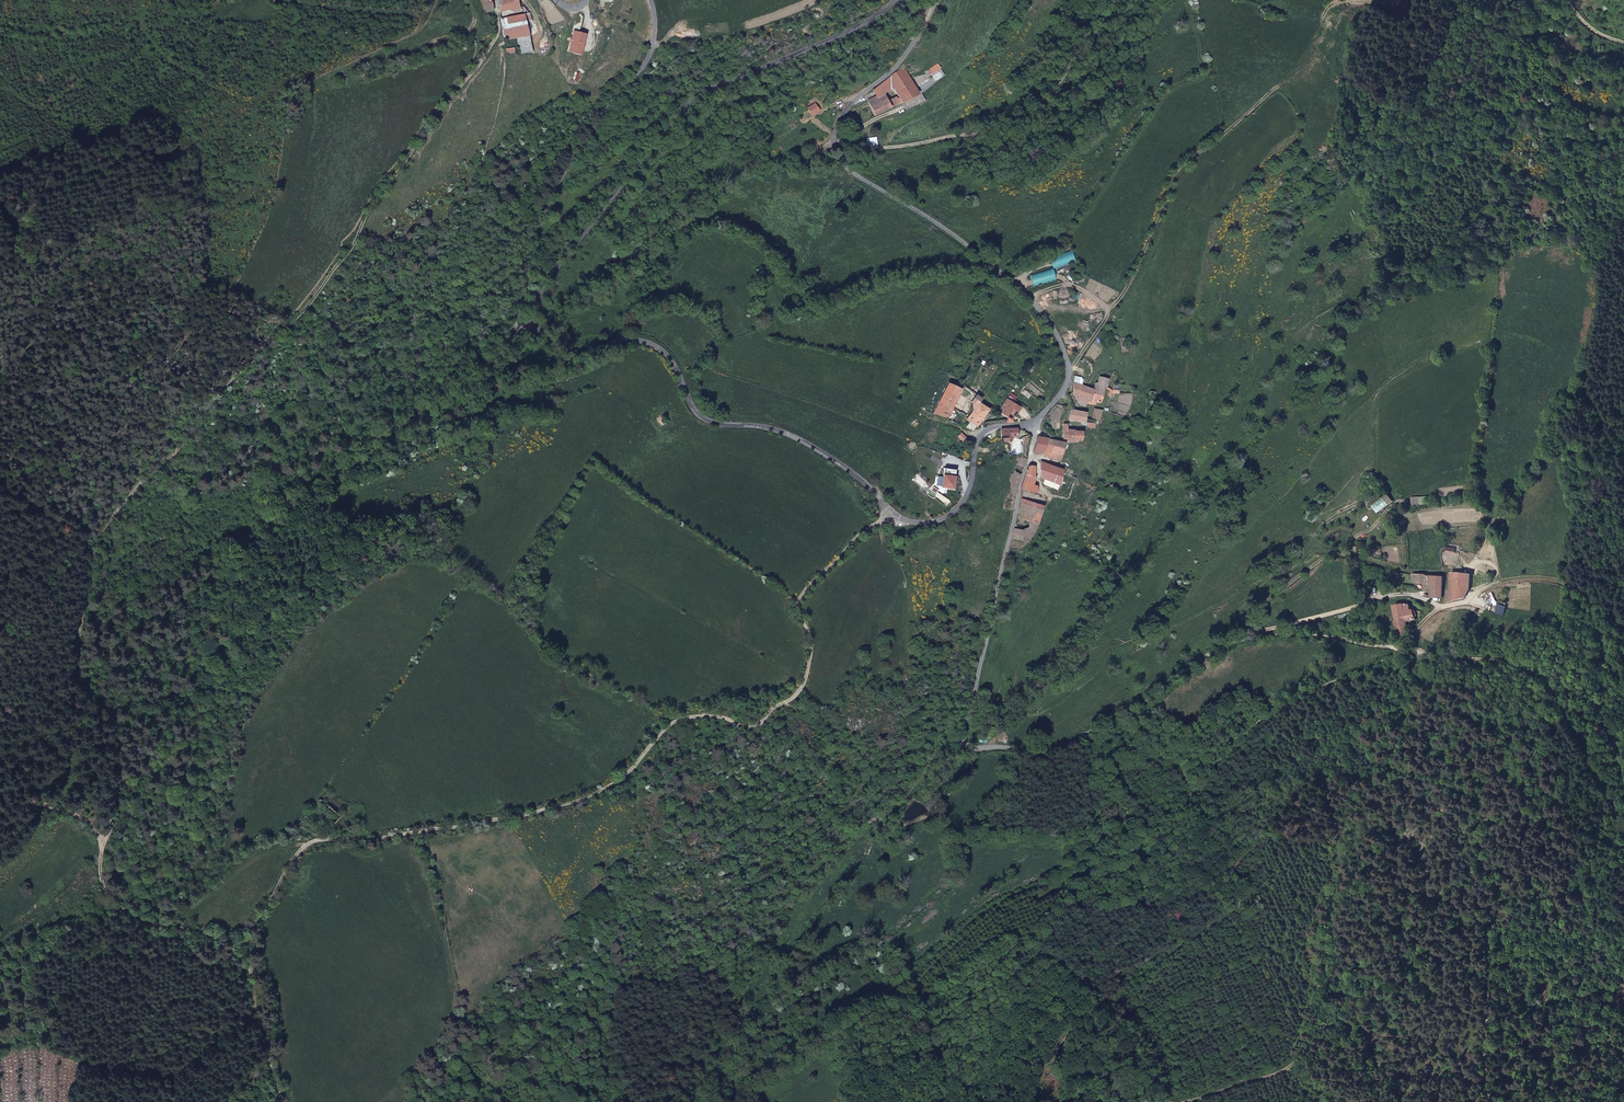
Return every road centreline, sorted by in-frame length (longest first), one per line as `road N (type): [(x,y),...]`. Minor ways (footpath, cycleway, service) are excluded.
road 1 (track): [(1494,1101),(1487,1022),(1498,929),(1484,849),(1450,803),(1351,768),(1290,774),(1173,808),(1242,726),(1398,648),(1432,660),(1482,651),(1522,673),(1566,727),(1607,812),(1623,823)]
road 2 (track): [(892,512),(796,604),(818,651),(814,687),(762,728),(723,714),(682,718),(609,786),(451,828),(308,846),(277,881),(242,956)]
road 3 (unclassified): [(1398,648),(1304,634),(1237,640),(1067,744),(971,748),(964,727),(1032,424)]
road 4 (secondary): [(532,328),(566,351),(625,341),(659,349),(699,415),(799,439),(910,521),(957,509),(979,437),(1032,424)]
road 5 (unclassified): [(1070,371),(1056,334),(1012,281),(838,156),(840,117),(902,59),(936,0)]
road 6 (secondary): [(895,0),(856,28),(689,102),(546,283),(532,328)]
road 7 (track): [(1070,371),(1143,262),(1182,172),(1295,81),(1329,26)]
road 8 (unclassified): [(532,328),(515,325),(514,314),(572,137),(650,55),(651,0)]
road 9 (track): [(835,147),(955,137),(1039,101),(1061,83),(1116,0)]
road 10 (track): [(1439,606),(1444,574),(1334,553),(1267,600),(1237,638)]
road 11 (track): [(422,832),(454,990),(442,1101)]
road 12 (track): [(1237,640),(1390,595),(1439,606),(1398,648)]
road 13 (track): [(1439,606),(1498,582),(1560,583)]

